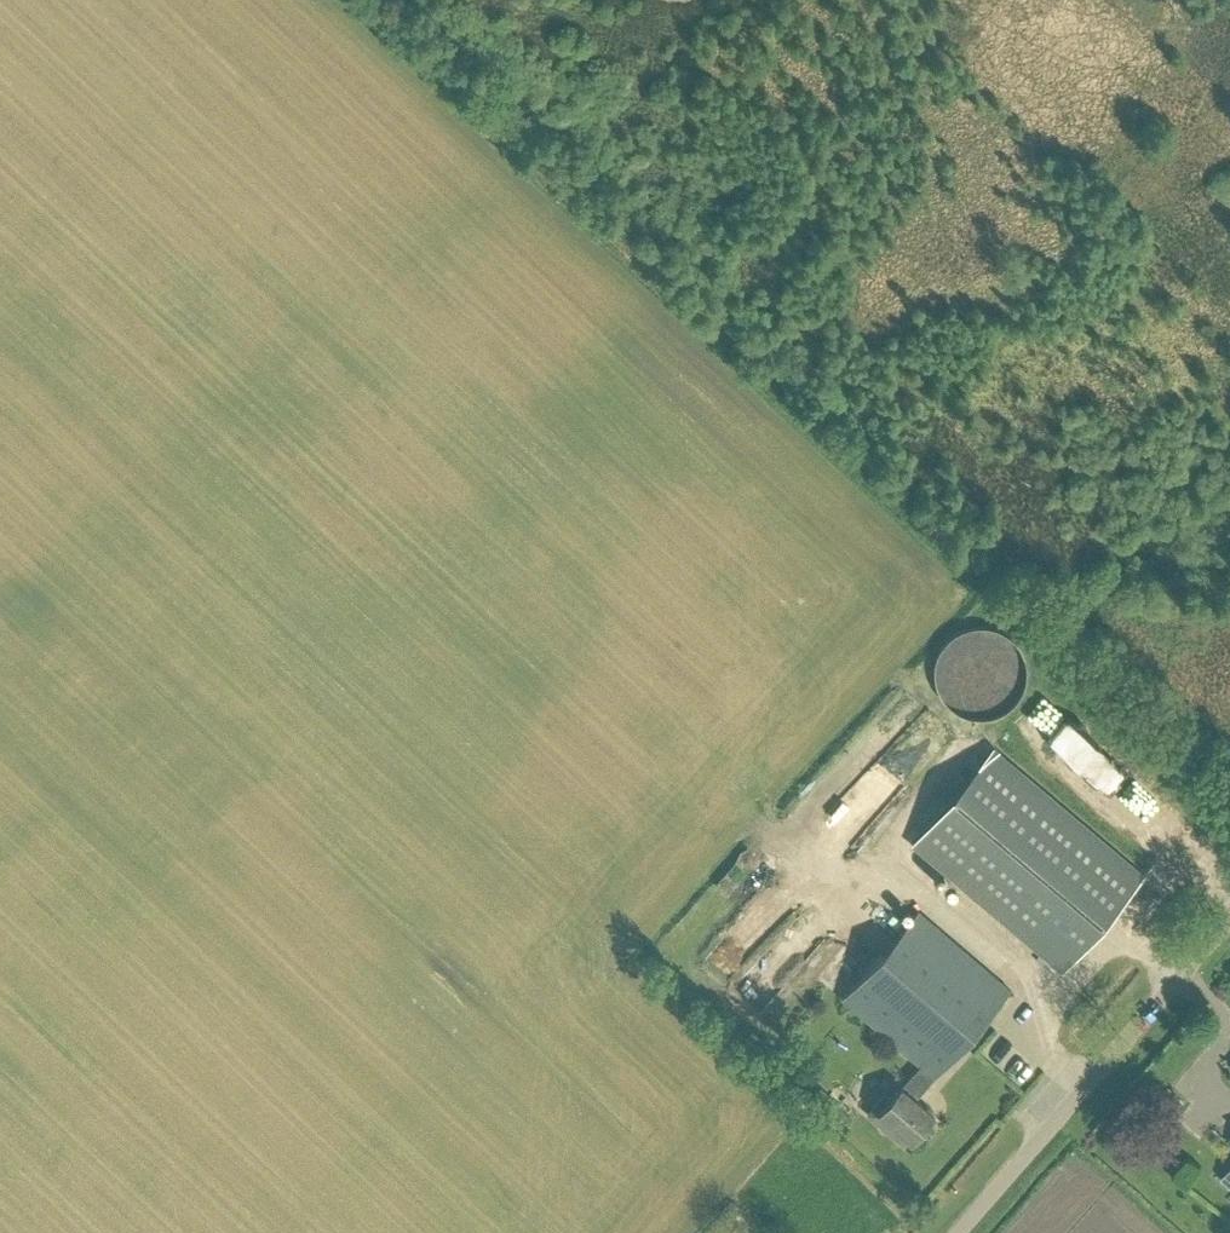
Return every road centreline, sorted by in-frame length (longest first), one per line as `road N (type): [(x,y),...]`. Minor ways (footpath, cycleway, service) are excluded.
road 1 (unclassified): [(953,1232),(1229,915)]

